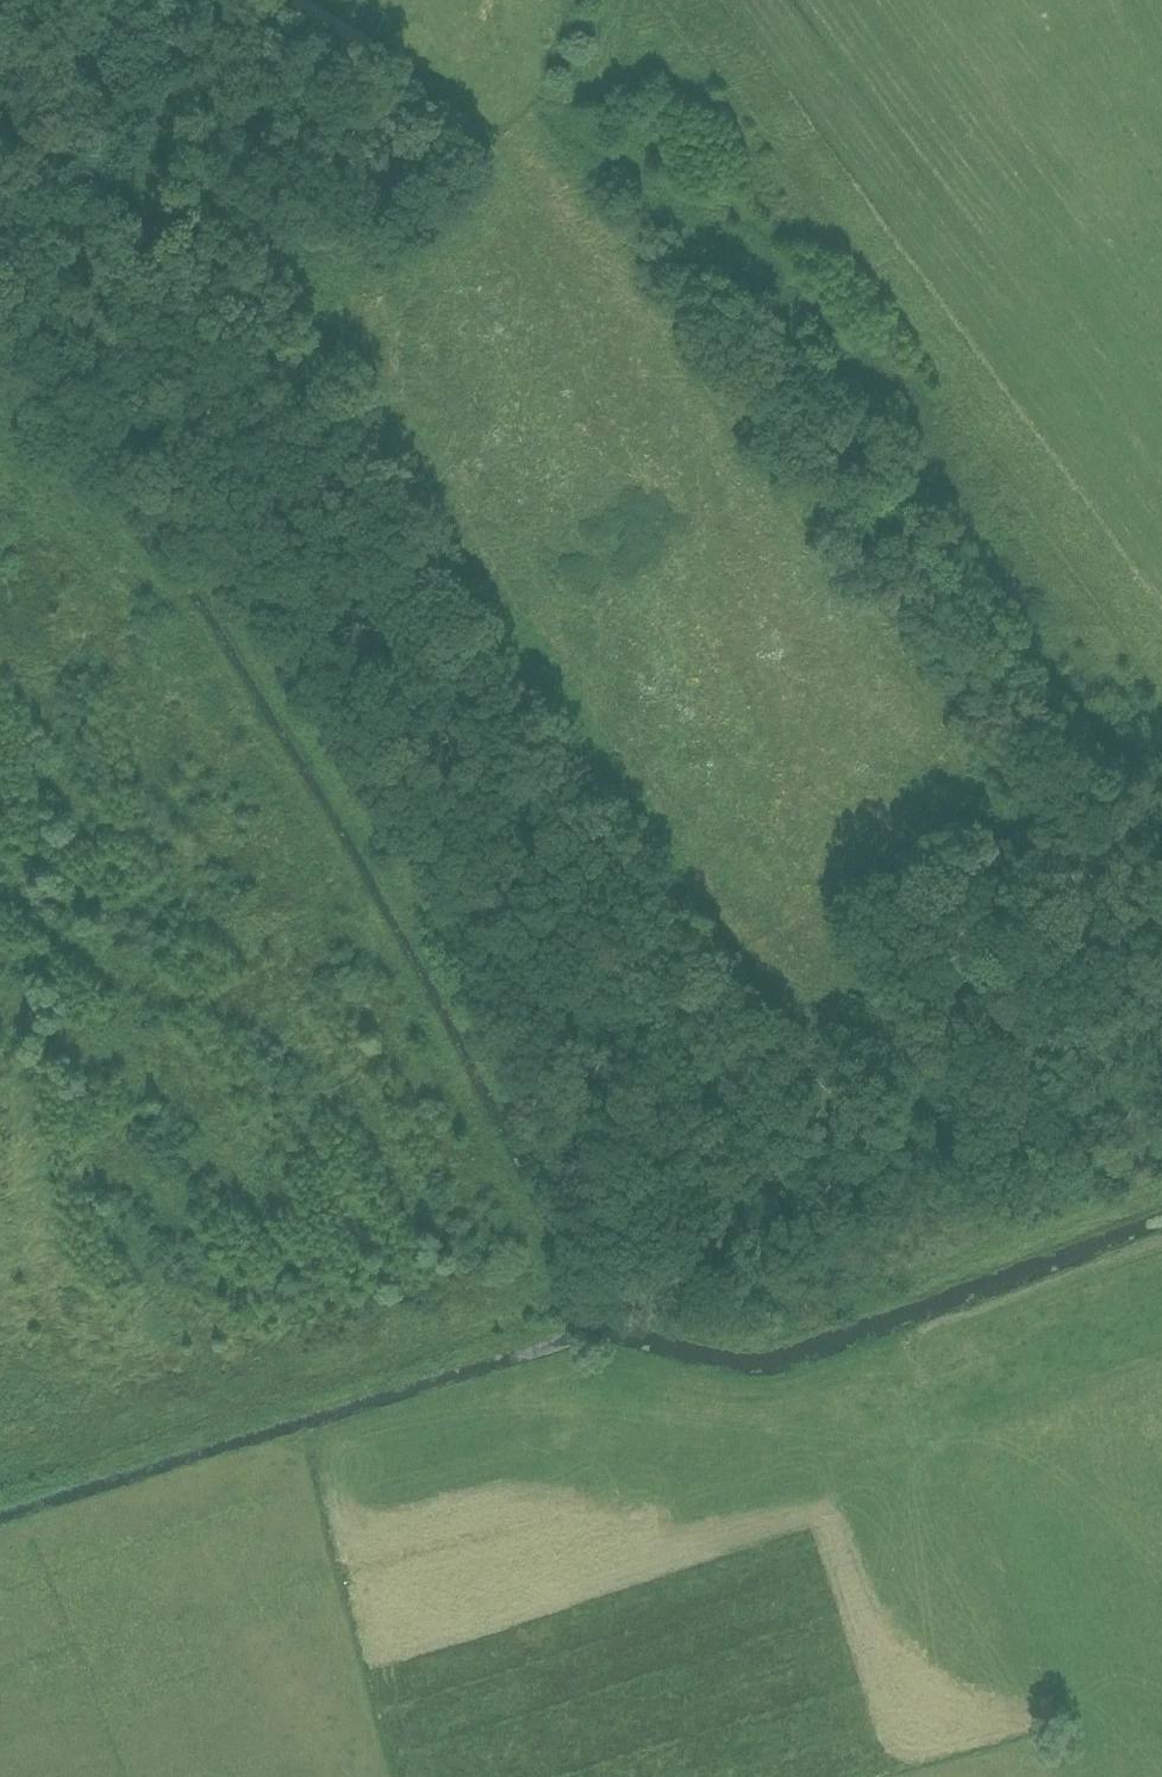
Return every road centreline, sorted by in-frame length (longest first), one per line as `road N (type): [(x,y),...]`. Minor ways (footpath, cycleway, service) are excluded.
road 1 (track): [(0,322),(165,111),(168,70),(155,0)]

